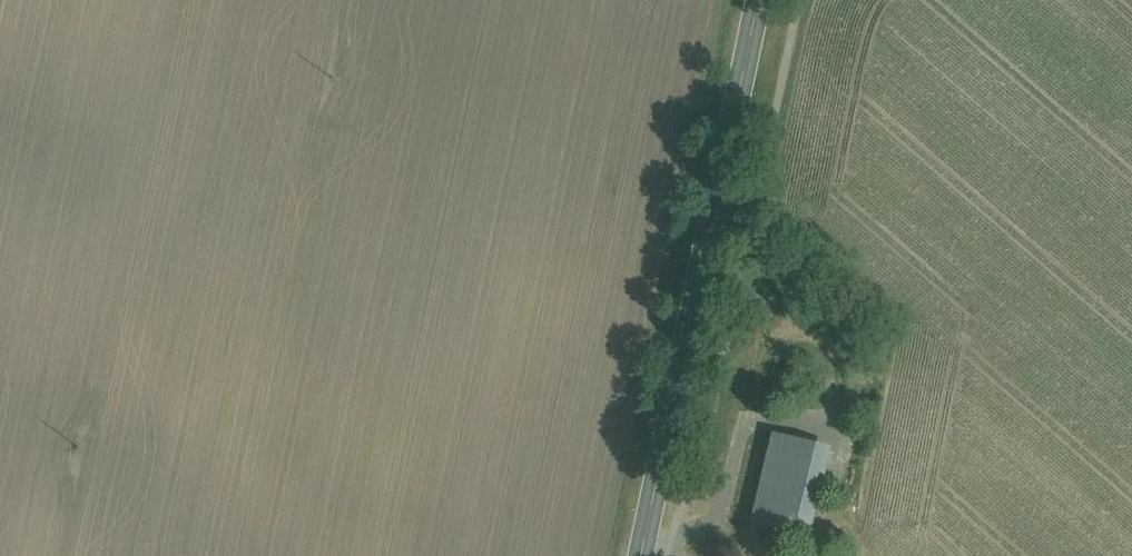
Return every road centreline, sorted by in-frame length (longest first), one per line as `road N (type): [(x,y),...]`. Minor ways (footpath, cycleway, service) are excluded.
road 1 (tertiary): [(763,0),(642,555)]

